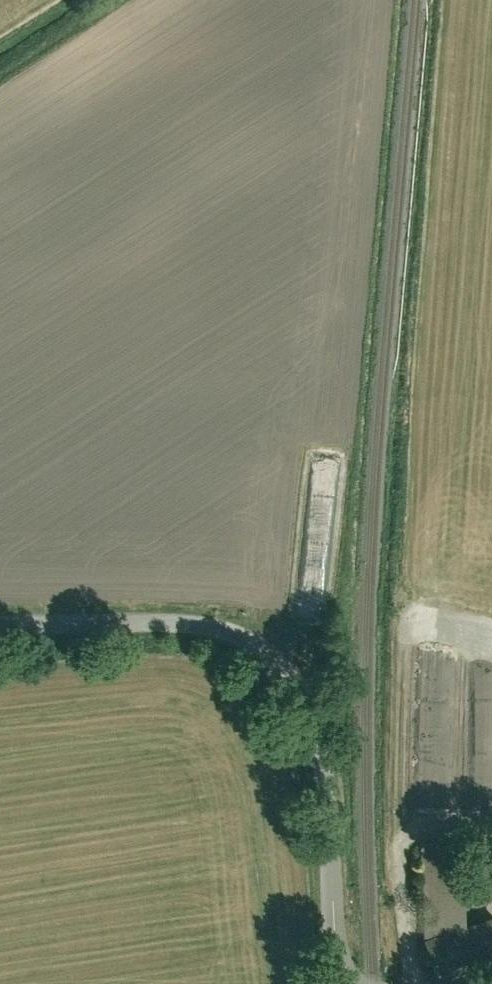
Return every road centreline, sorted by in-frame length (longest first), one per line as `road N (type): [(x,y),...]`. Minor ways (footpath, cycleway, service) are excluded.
road 1 (unclassified): [(0,624),(182,625),(229,633),(282,665),(304,695),(330,778),(335,937),(353,983)]

